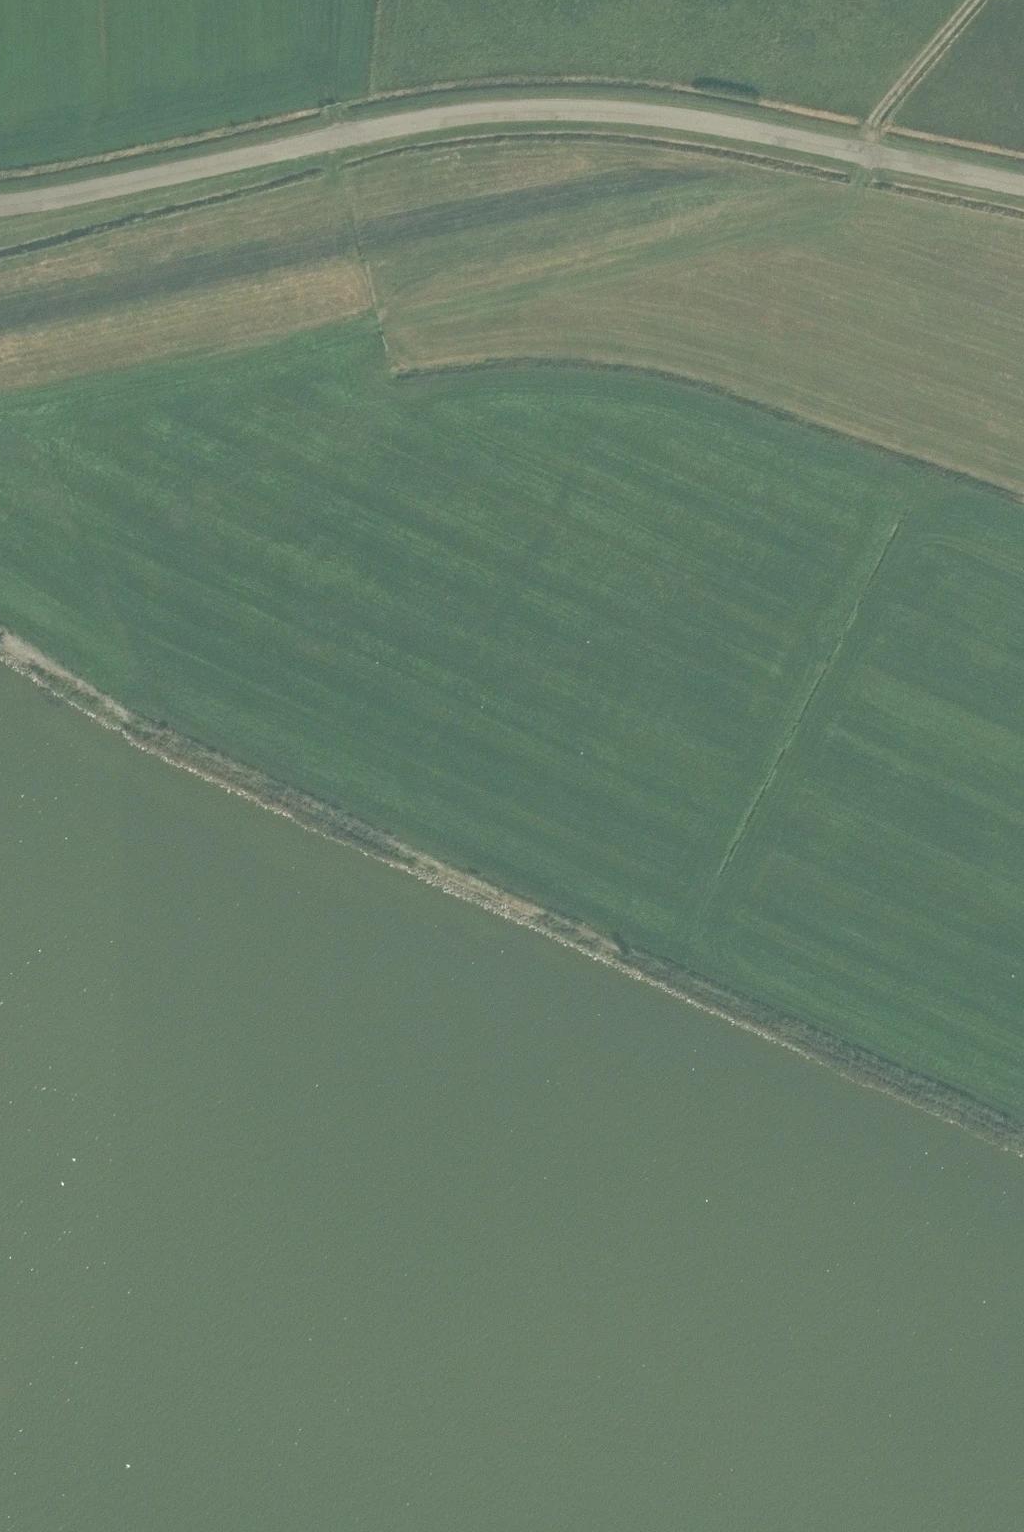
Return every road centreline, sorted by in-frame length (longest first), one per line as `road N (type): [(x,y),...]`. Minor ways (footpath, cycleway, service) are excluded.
road 1 (tertiary): [(0,207),(390,127),(535,111),(707,123),(1023,185)]
road 2 (track): [(381,326),(806,230),(854,208),(865,154)]

